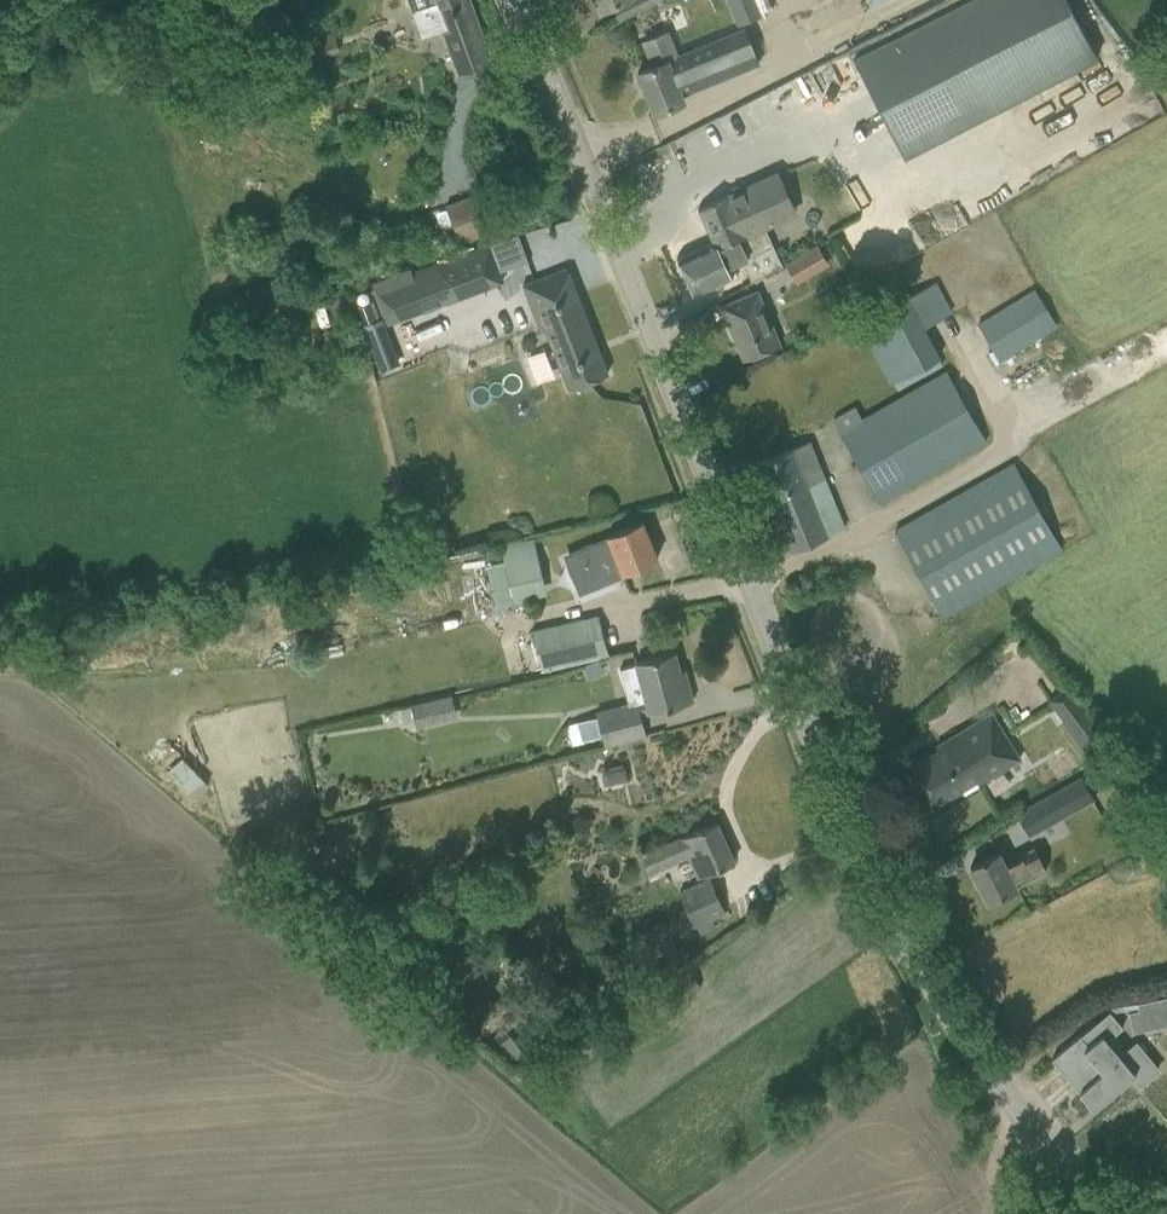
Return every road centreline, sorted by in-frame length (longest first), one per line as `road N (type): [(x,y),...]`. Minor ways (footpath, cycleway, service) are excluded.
road 1 (unclassified): [(1092,1213),(929,982),(855,835),(547,78),(507,0)]

